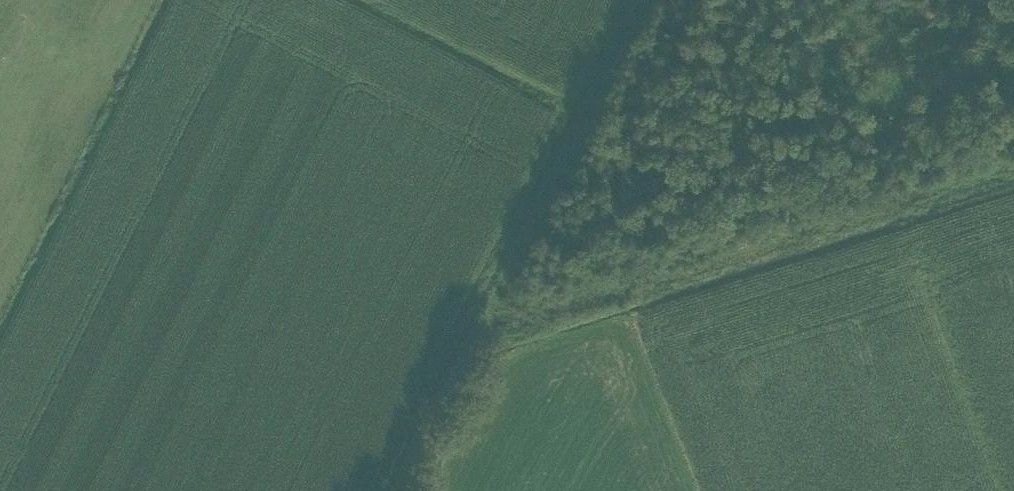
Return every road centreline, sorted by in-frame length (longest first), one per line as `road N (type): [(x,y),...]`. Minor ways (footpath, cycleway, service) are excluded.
road 1 (track): [(657,0),(404,490)]
road 2 (track): [(1013,171),(487,334)]

